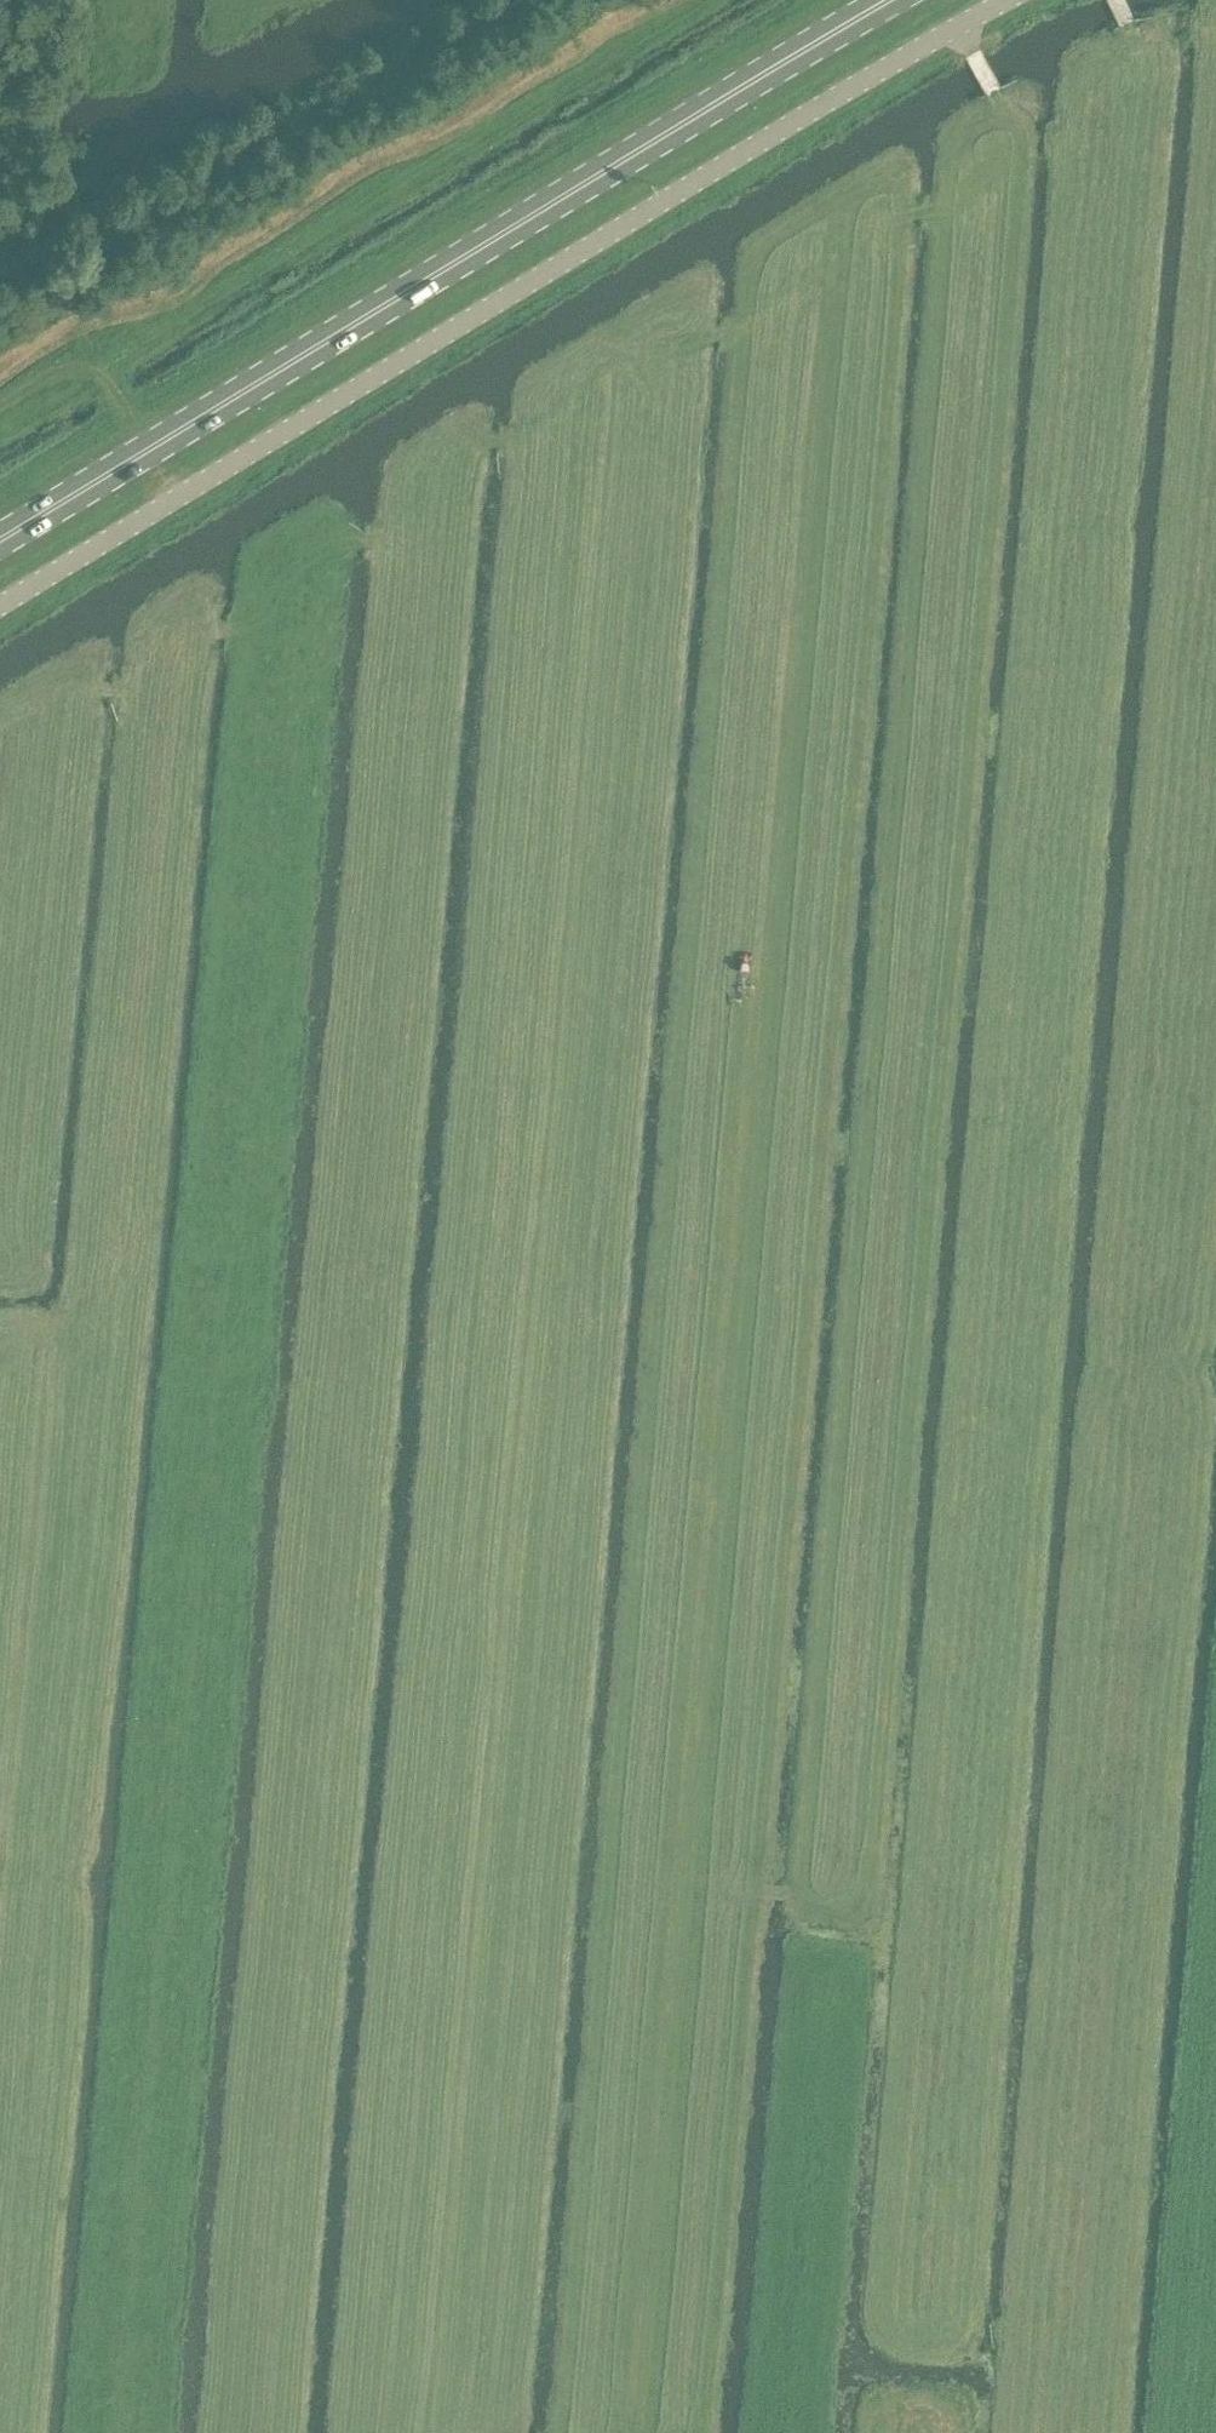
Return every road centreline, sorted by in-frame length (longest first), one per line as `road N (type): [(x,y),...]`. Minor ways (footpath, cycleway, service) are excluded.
road 1 (unclassified): [(0,596),(997,0)]
road 2 (primary): [(0,540),(890,0)]
road 3 (track): [(176,490),(76,335)]

